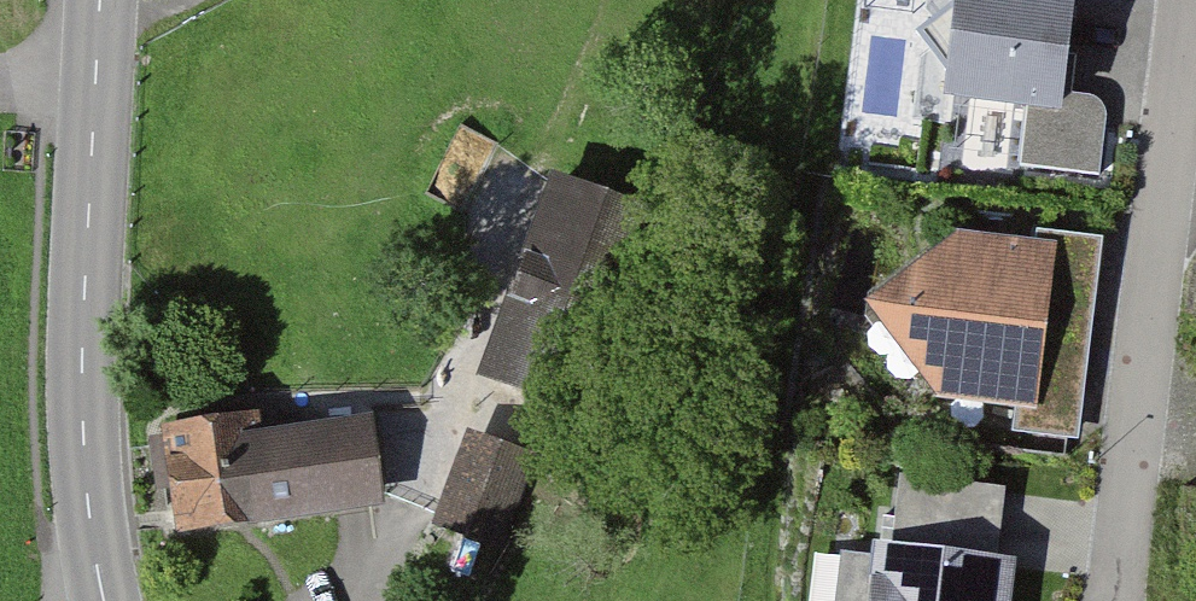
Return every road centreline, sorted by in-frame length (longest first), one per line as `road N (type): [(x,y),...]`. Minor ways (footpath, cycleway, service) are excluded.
road 1 (residential): [(1187,0),(1110,600)]
road 2 (tertiary): [(95,56),(83,375),(103,593)]
road 3 (residential): [(375,600),(445,449)]

